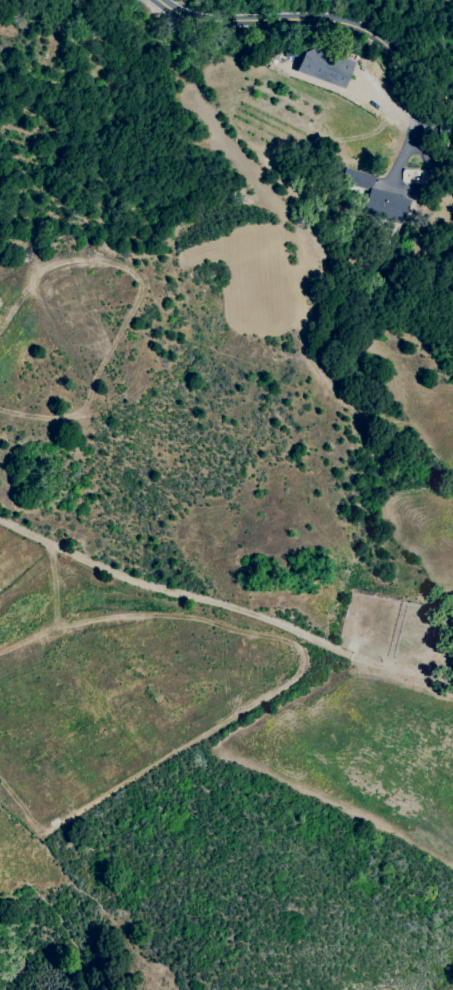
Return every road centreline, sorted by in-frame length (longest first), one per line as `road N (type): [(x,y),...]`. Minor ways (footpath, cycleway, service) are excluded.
road 1 (residential): [(0,520),(64,552),(375,665),(452,683)]
road 2 (secondary): [(170,0),(234,18),(344,19),(386,37),(452,96)]

